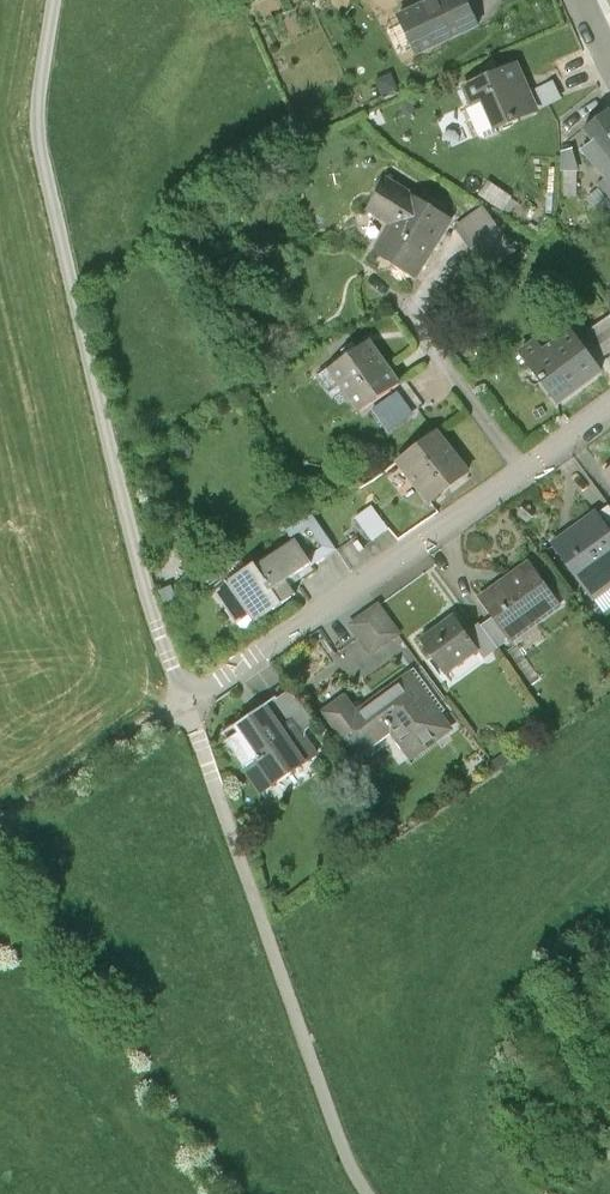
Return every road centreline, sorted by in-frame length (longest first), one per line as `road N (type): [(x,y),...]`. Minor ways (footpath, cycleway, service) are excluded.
road 1 (track): [(366,1193),(184,703),(125,510),(40,139),(55,0)]
road 2 (residential): [(184,703),(609,407)]

